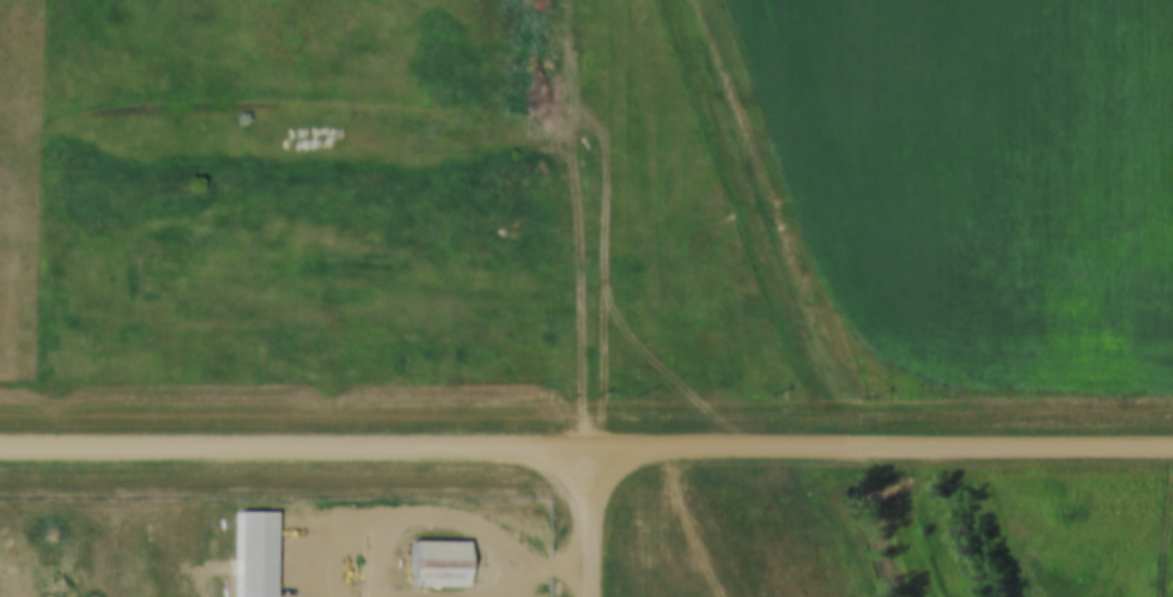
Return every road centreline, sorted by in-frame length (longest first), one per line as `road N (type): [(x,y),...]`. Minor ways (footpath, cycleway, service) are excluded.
road 1 (tertiary): [(0,443),(1172,445)]
road 2 (residential): [(592,443),(594,596)]

